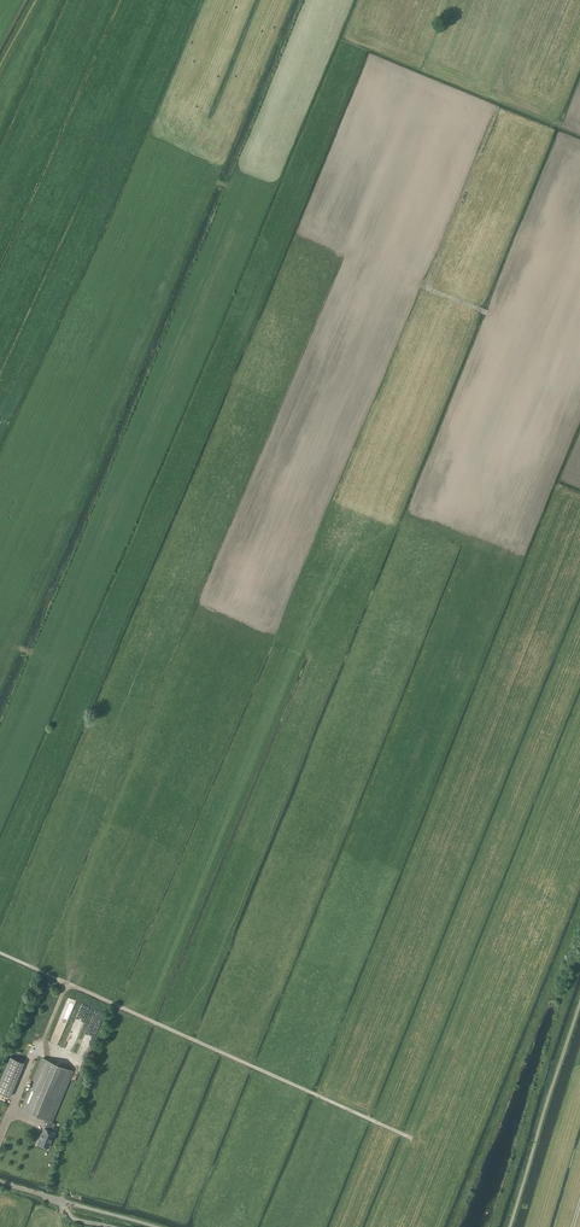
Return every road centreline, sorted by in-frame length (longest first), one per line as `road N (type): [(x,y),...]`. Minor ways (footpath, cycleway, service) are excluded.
road 1 (track): [(0,953),(411,1137)]

